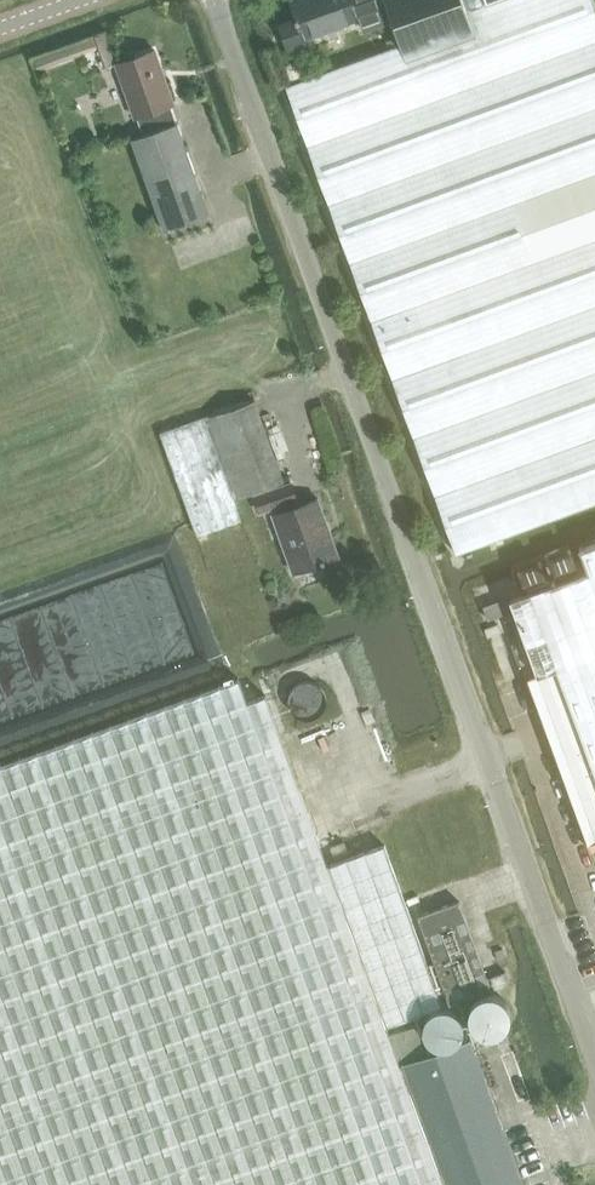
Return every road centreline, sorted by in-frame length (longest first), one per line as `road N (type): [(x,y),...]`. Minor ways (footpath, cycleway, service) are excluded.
road 1 (unclassified): [(594,1059),(212,0)]

